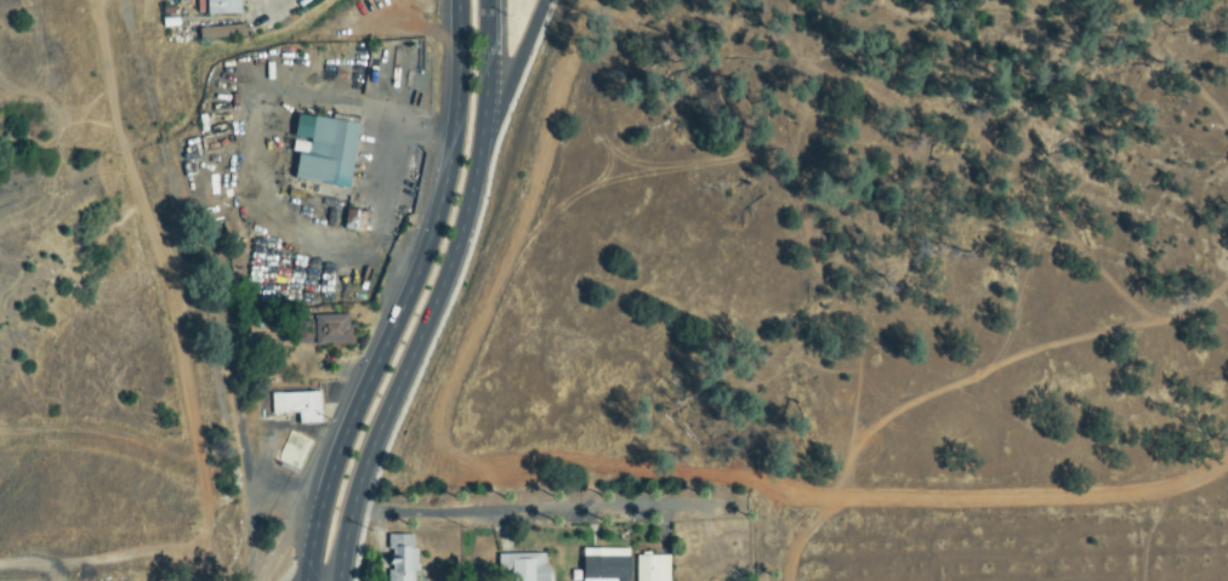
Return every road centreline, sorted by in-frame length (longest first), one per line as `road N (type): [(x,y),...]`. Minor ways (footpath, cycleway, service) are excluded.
road 1 (secondary): [(458,0),(455,120),(436,218),(340,444),(306,580)]
road 2 (secondary): [(339,580),(360,477),(466,212),(483,110)]
road 3 (tertiary): [(483,110),(516,68),(541,0)]

